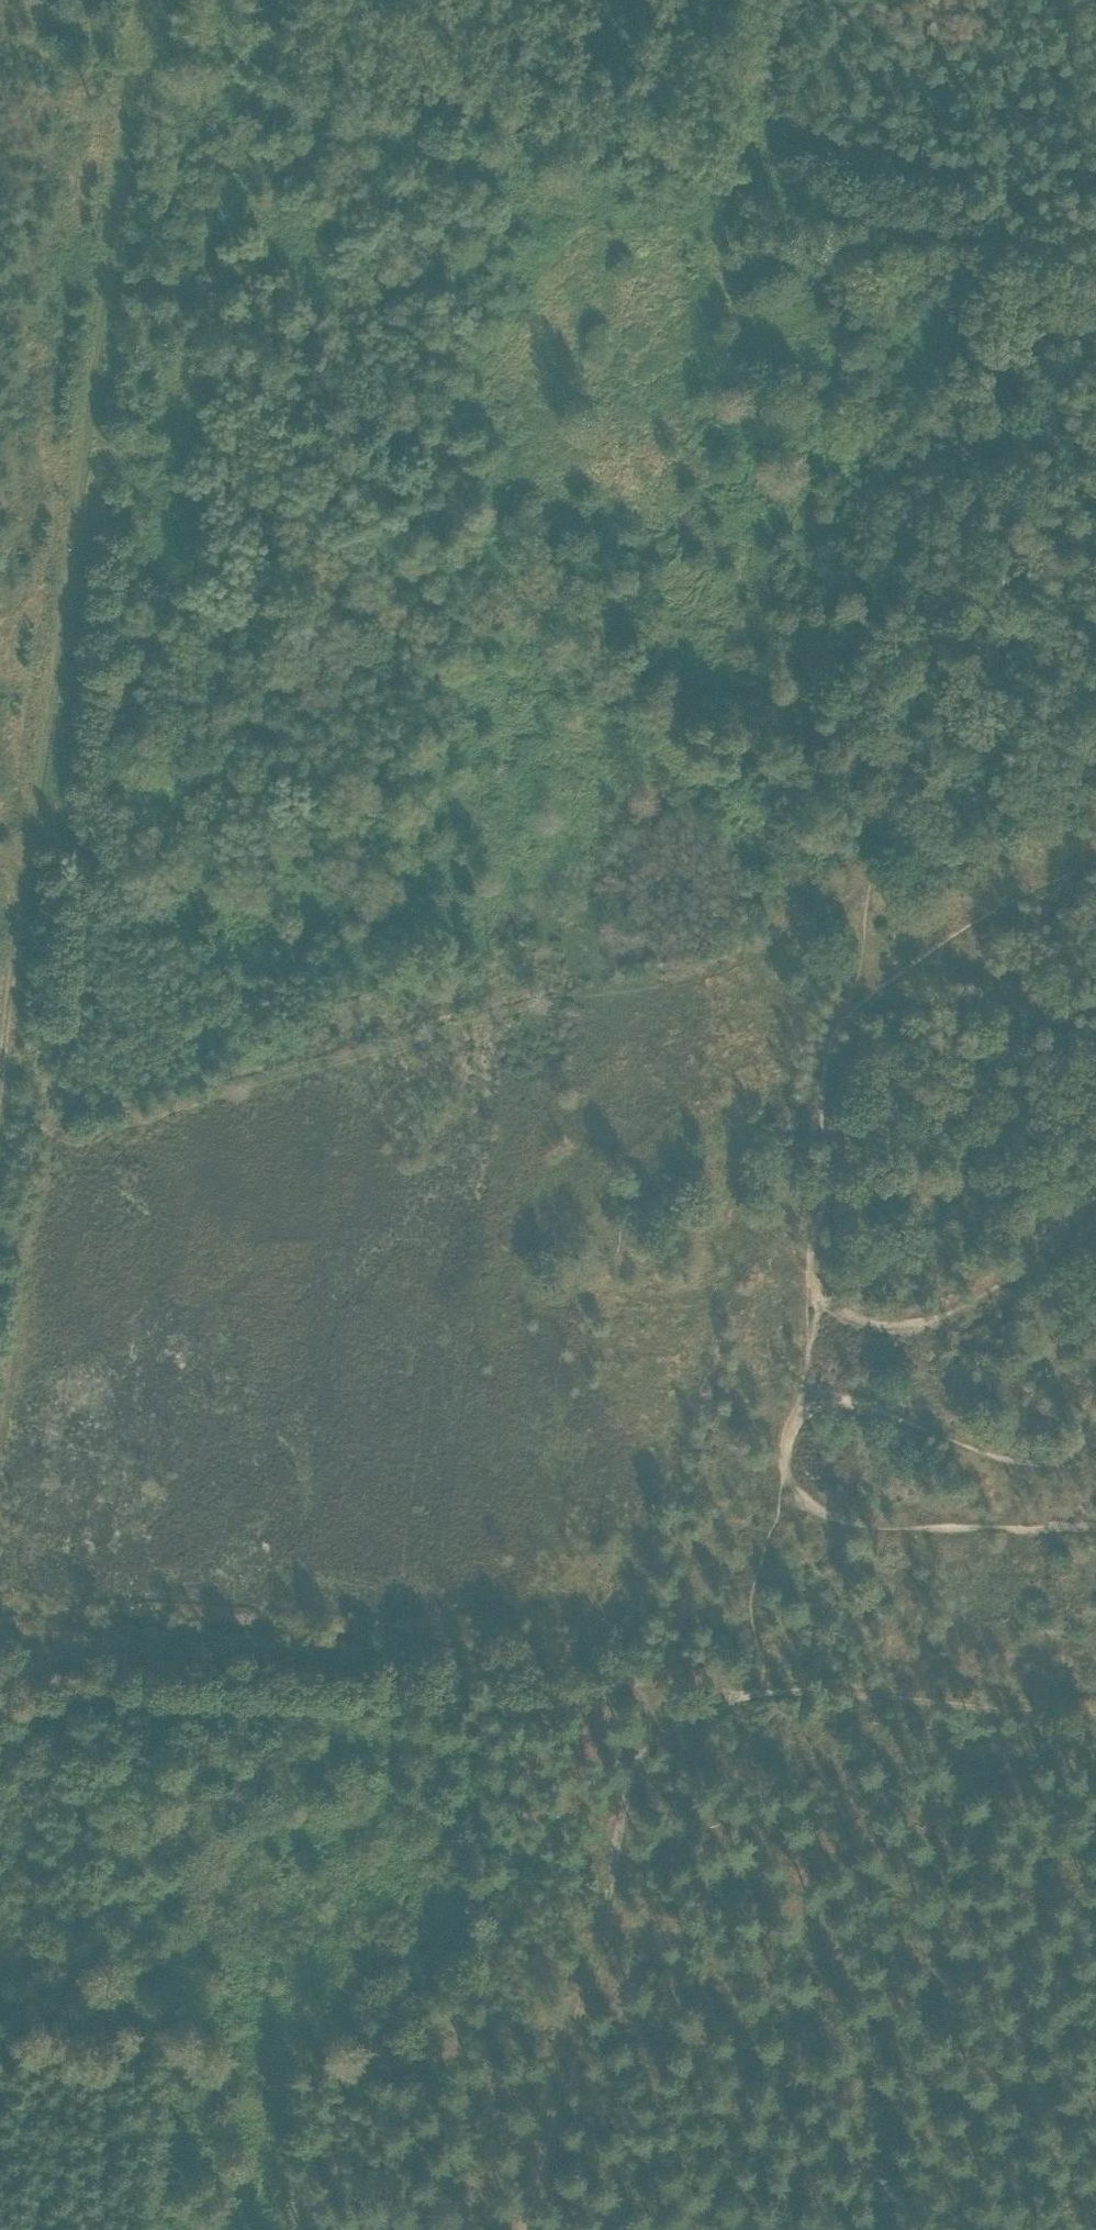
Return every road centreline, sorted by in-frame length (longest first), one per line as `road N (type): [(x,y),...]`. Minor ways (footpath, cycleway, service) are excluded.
road 1 (track): [(0,1069),(145,0)]
road 2 (track): [(656,1683),(0,1633)]
road 3 (track): [(520,2229),(656,1683)]
road 4 (track): [(1095,1720),(656,1683)]
road 5 (track): [(1095,276),(788,195)]
road 6 (track): [(0,7),(139,44)]

